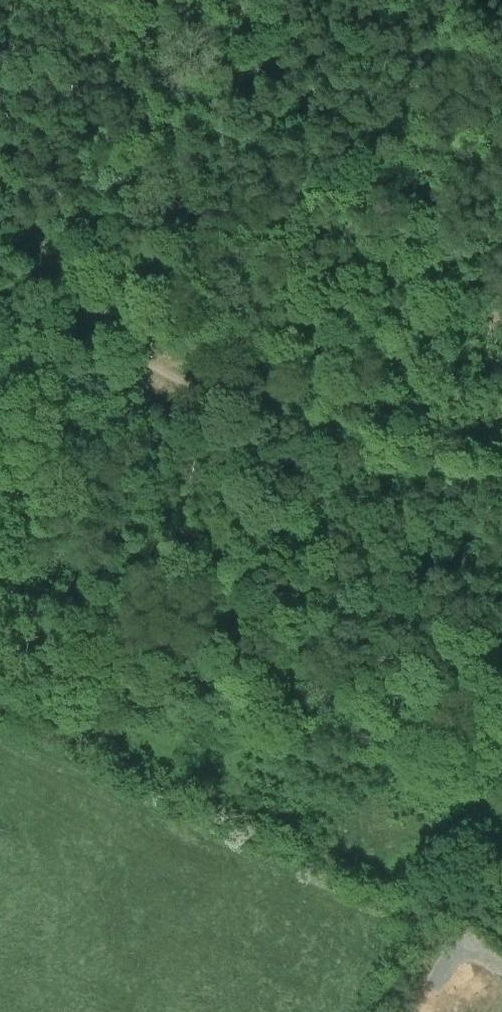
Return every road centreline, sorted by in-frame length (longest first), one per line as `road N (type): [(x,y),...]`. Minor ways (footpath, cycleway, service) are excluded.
road 1 (track): [(501,481),(212,391),(134,350),(103,322),(35,231),(0,155)]
road 2 (track): [(501,224),(376,160),(273,60),(235,0)]

